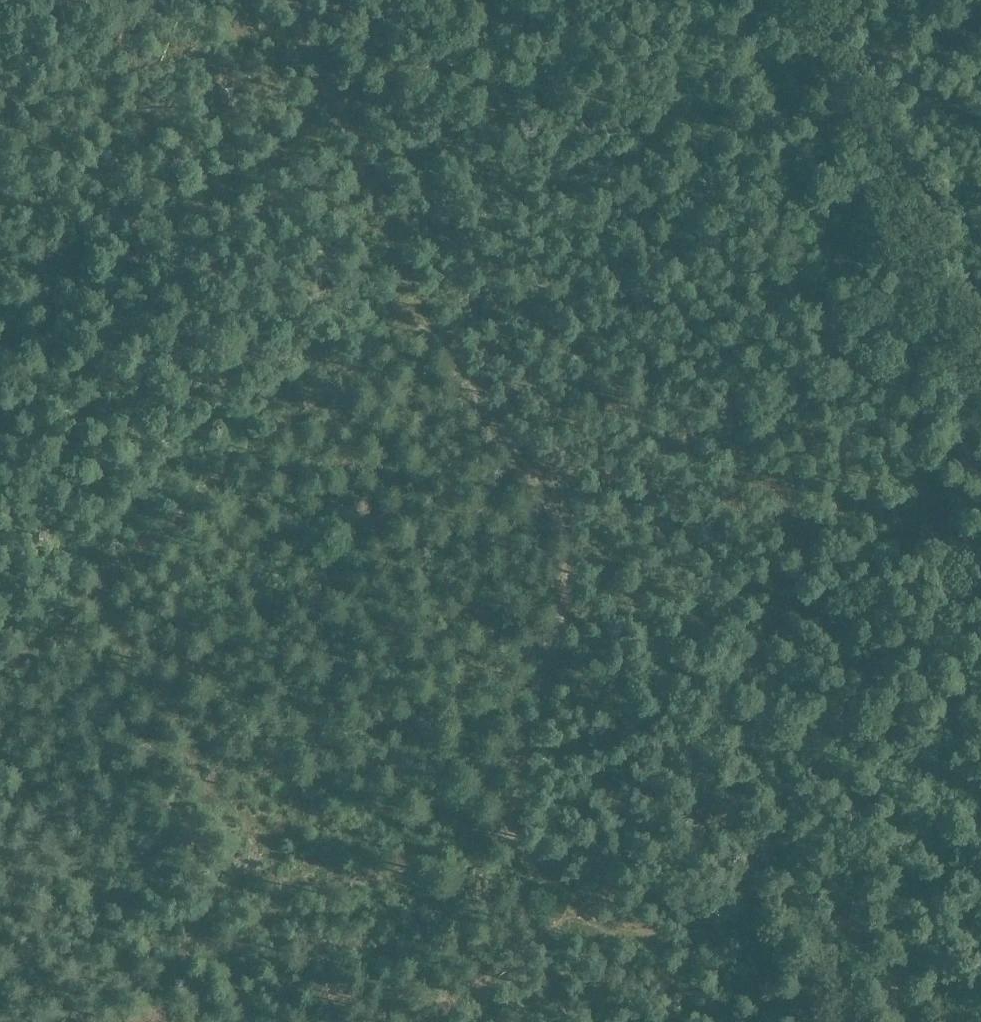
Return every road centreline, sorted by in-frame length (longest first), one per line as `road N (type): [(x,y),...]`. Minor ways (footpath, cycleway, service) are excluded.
road 1 (track): [(813,1021),(770,941),(743,933),(639,935),(588,922),(509,842),(512,775),(564,594),(564,533),(418,309),(282,0)]
road 2 (track): [(0,671),(418,309)]
road 3 (unclassified): [(980,407),(806,0)]
road 4 (track): [(572,910),(431,1021)]

